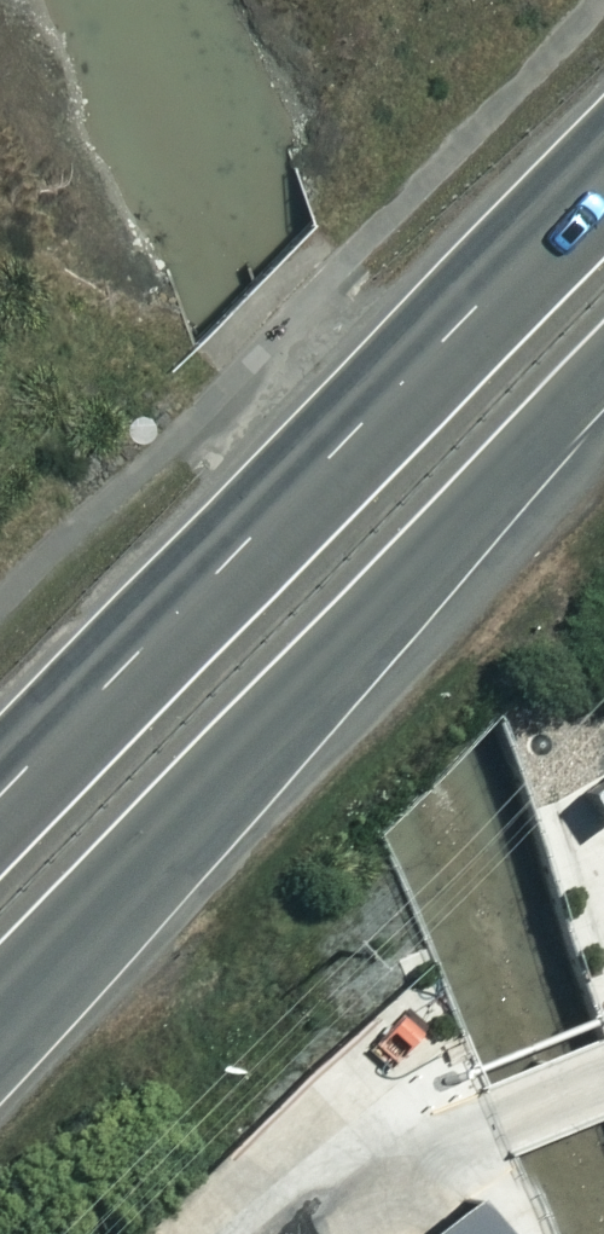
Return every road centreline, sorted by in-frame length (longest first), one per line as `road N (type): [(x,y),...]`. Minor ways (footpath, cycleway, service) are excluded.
road 1 (trunk): [(603,377),(0,1025)]
road 2 (trunk): [(0,796),(603,177)]

